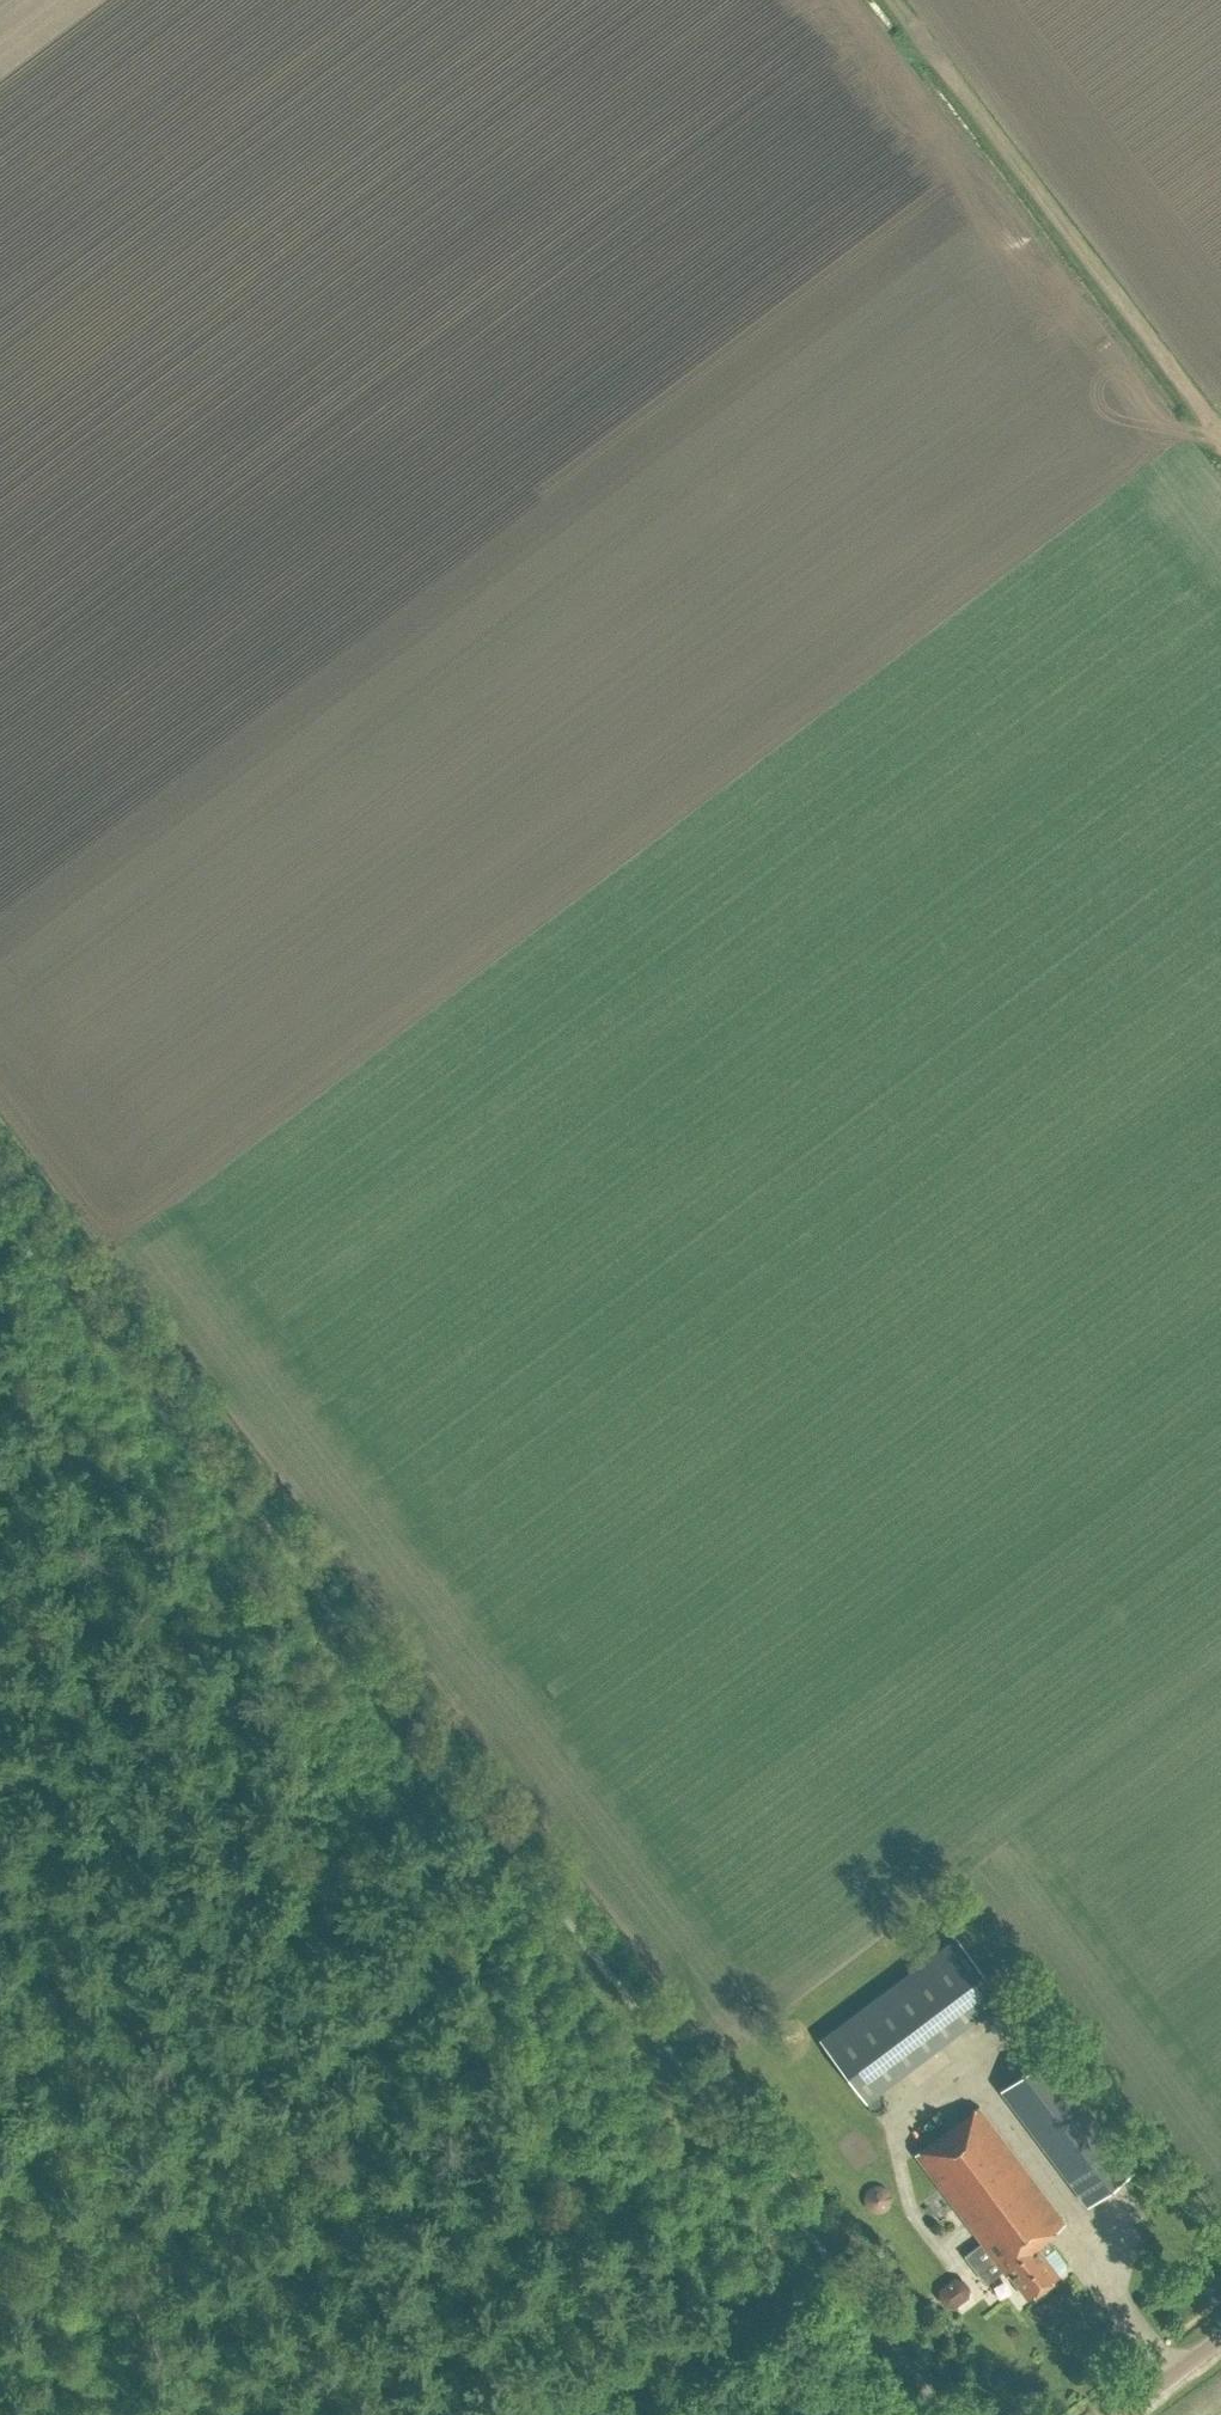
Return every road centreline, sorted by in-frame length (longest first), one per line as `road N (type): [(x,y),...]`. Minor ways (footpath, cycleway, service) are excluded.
road 1 (track): [(0,1217),(909,2414)]
road 2 (unclassified): [(1117,2414),(1220,2337)]

